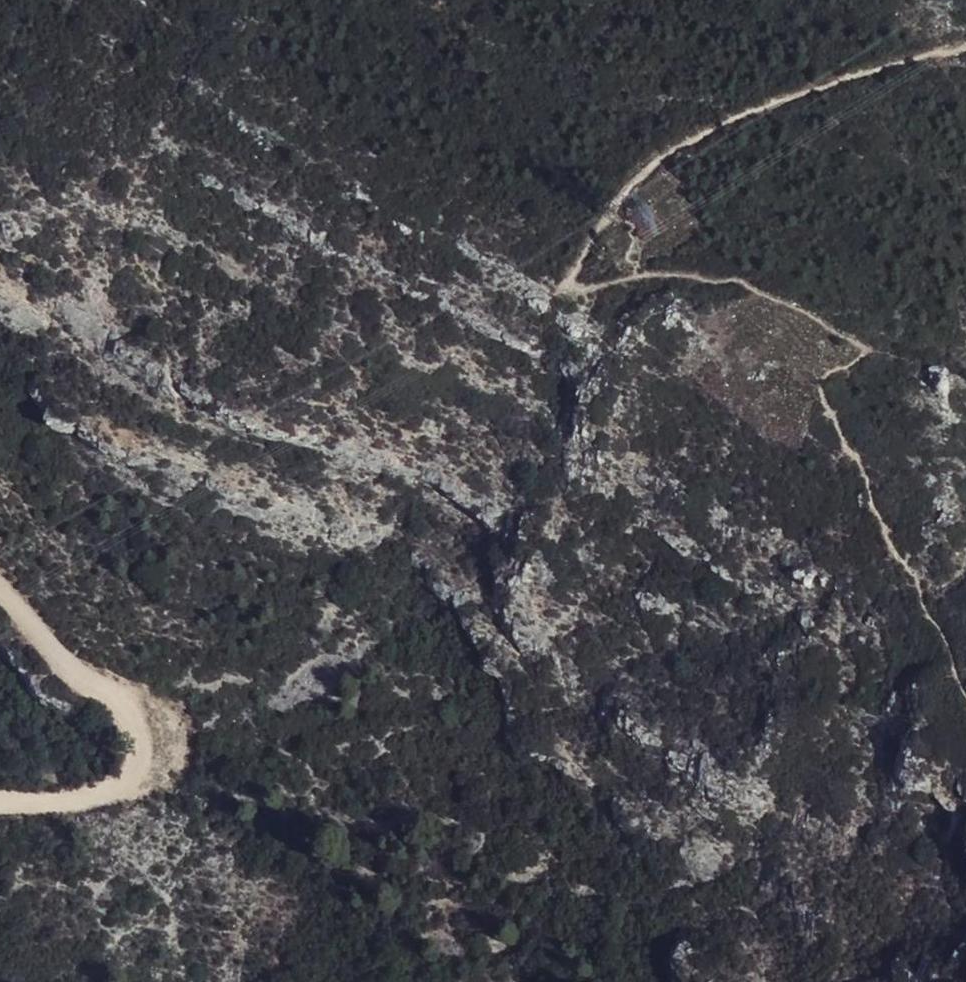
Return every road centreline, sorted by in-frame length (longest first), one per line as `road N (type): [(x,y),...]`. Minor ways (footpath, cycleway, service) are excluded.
road 1 (track): [(0,592),(56,653),(116,700),(133,739),(130,765),(117,787),(62,806),(0,809)]

